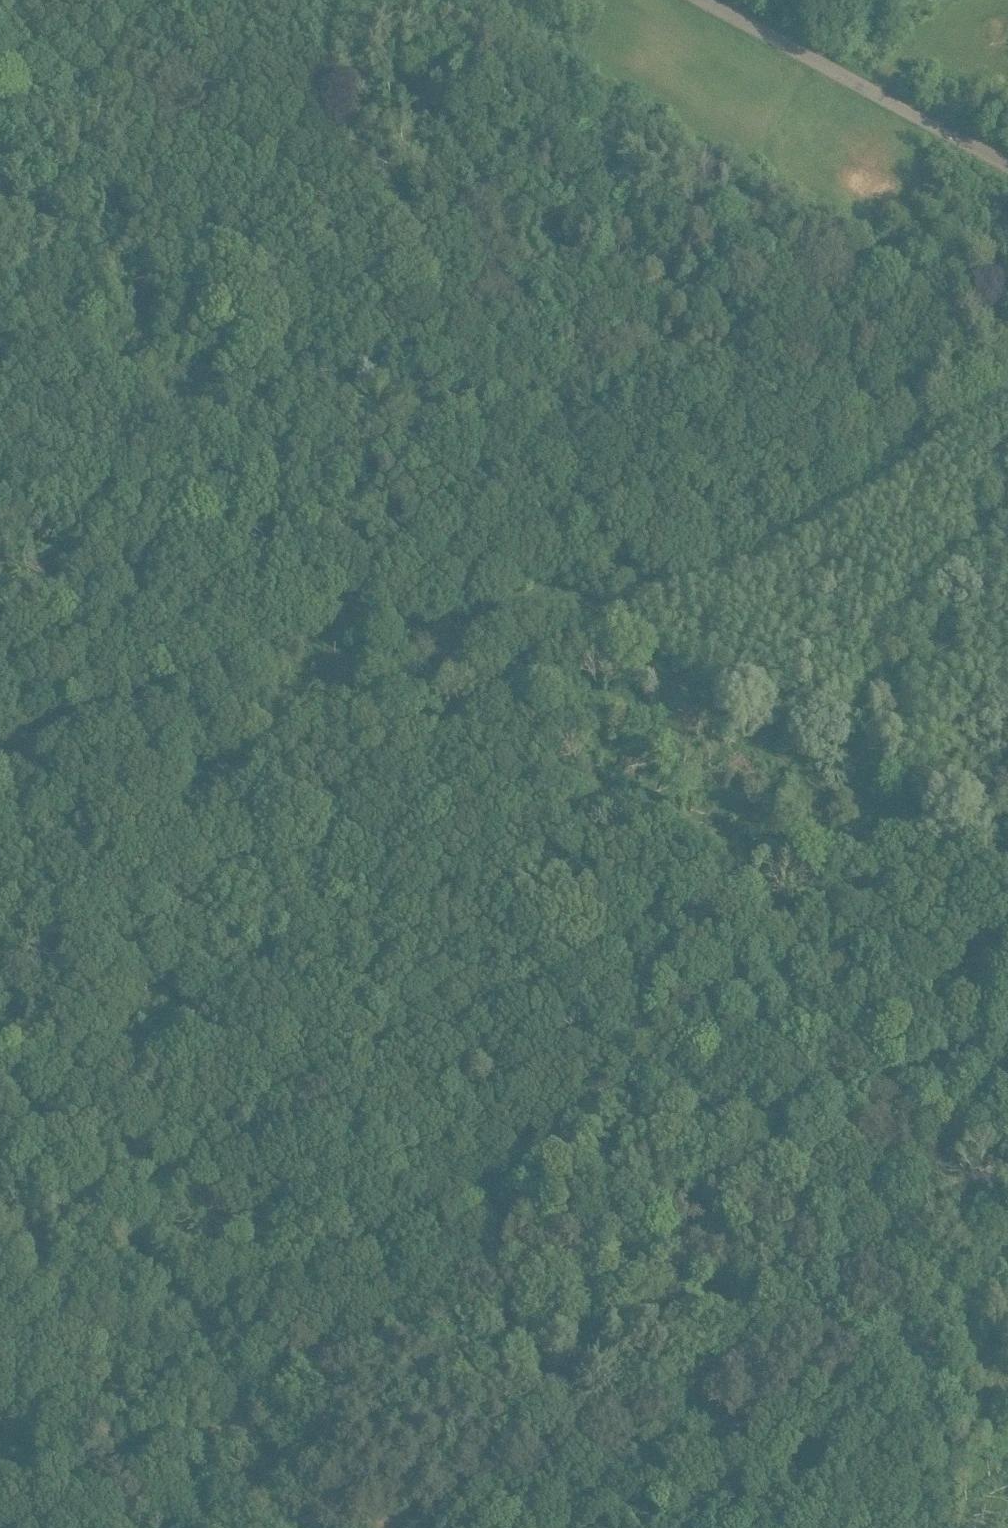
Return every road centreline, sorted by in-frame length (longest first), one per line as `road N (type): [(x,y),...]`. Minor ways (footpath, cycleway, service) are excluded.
road 1 (unclassified): [(1007,168),(701,0)]

